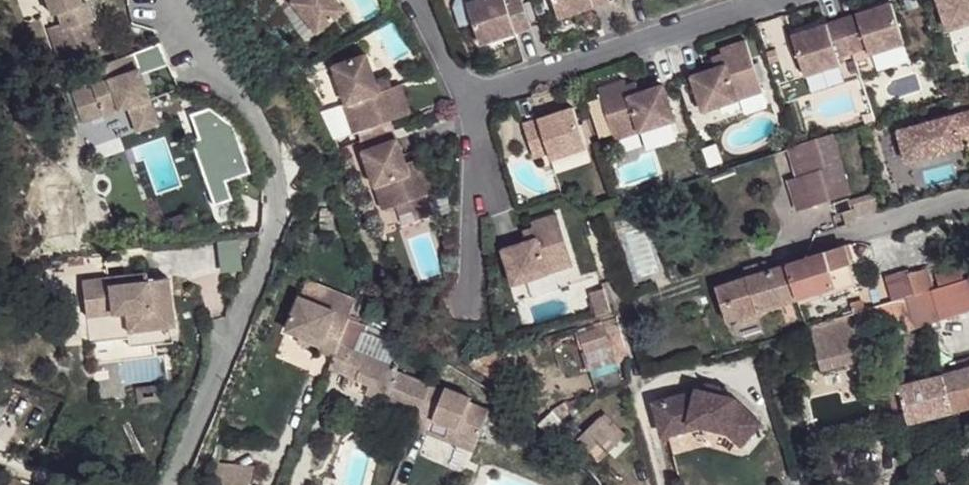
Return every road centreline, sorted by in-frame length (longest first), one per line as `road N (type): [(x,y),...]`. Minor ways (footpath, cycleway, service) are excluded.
road 1 (residential): [(469,97),(763,0)]
road 2 (residential): [(469,97),(466,294)]

